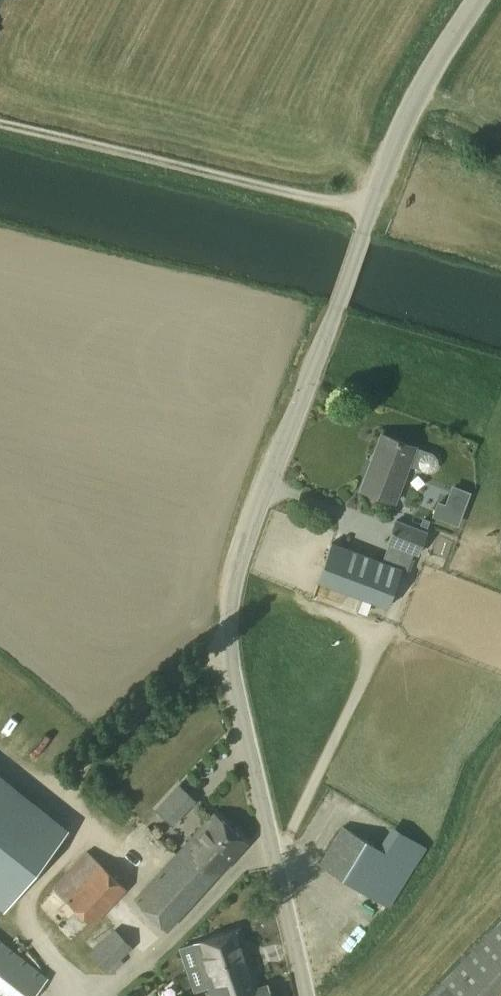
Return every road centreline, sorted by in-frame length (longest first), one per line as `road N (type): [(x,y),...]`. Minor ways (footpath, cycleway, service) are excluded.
road 1 (unclassified): [(481,0),(400,131),(237,568),(228,622),(306,995)]
road 2 (track): [(0,131),(368,214)]

